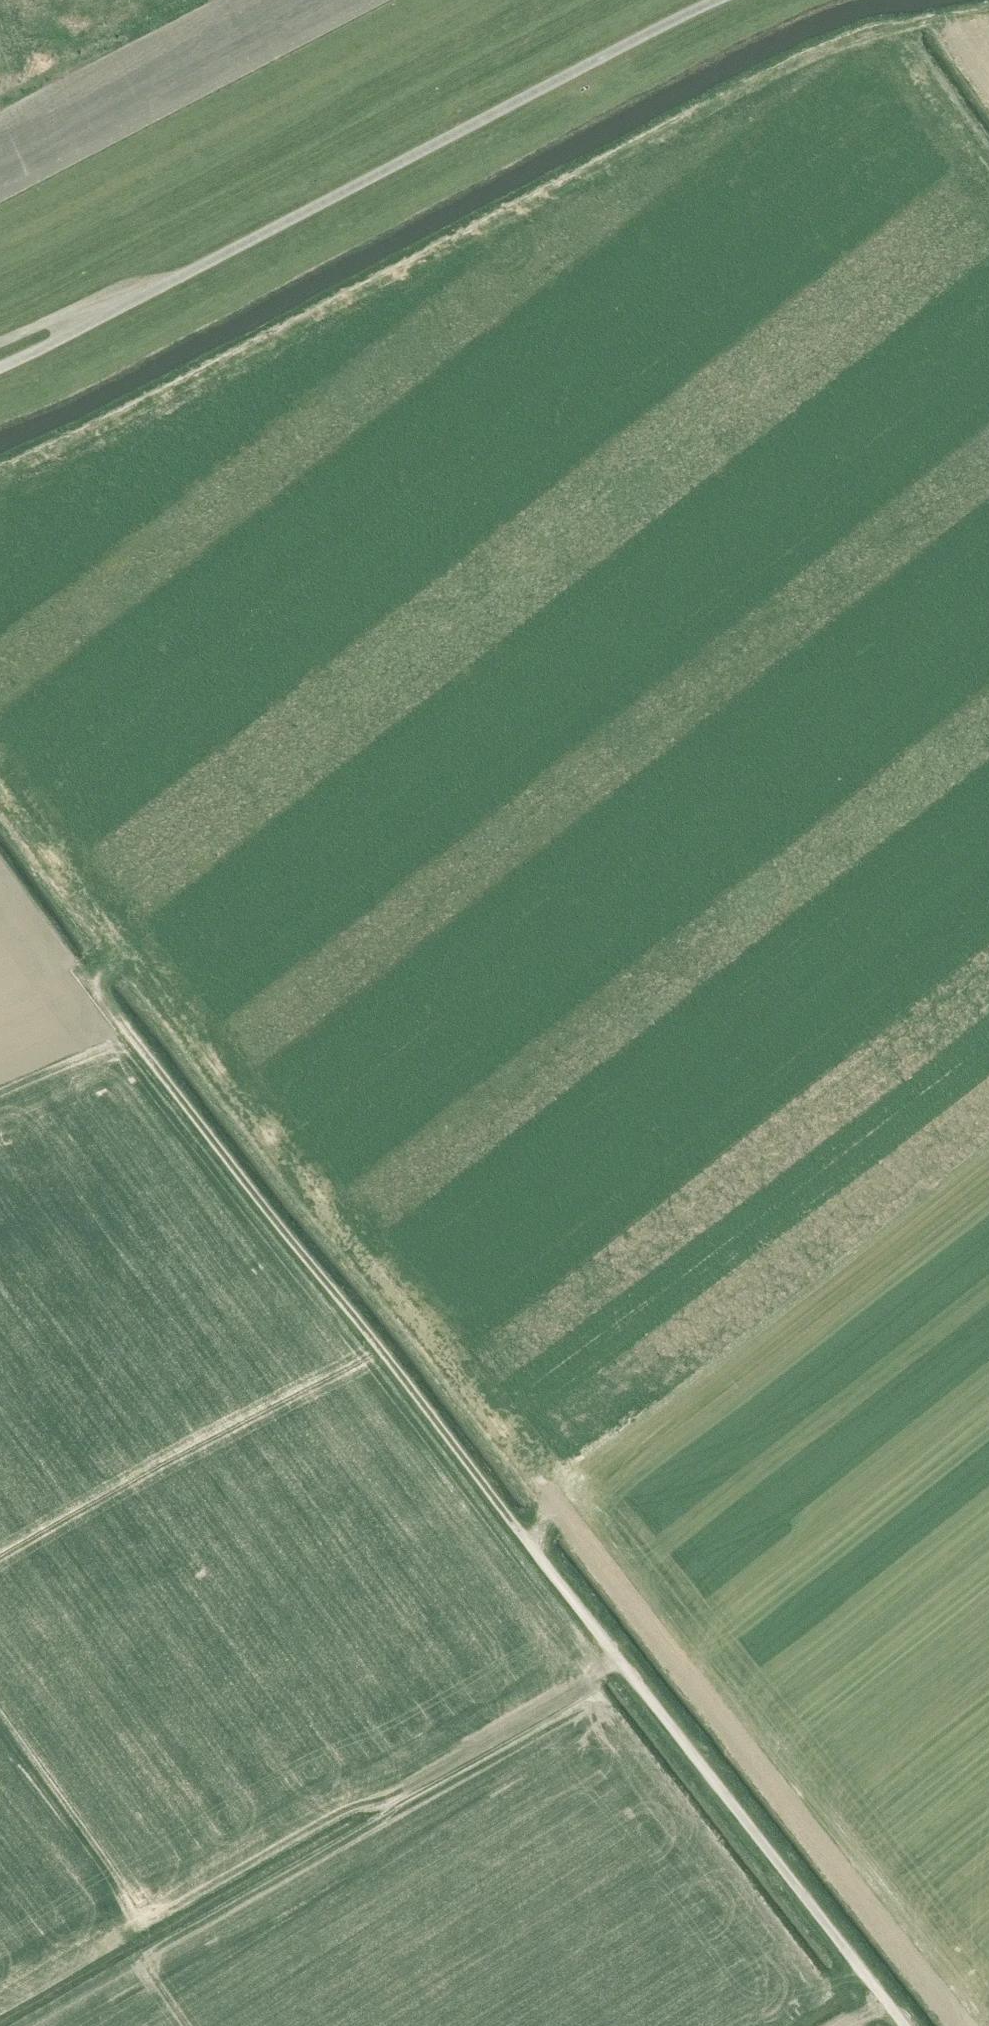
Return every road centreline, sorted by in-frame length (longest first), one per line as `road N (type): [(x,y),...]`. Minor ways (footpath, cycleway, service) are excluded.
road 1 (track): [(526,1539),(72,965)]
road 2 (unclassified): [(906,2025),(526,1539)]

